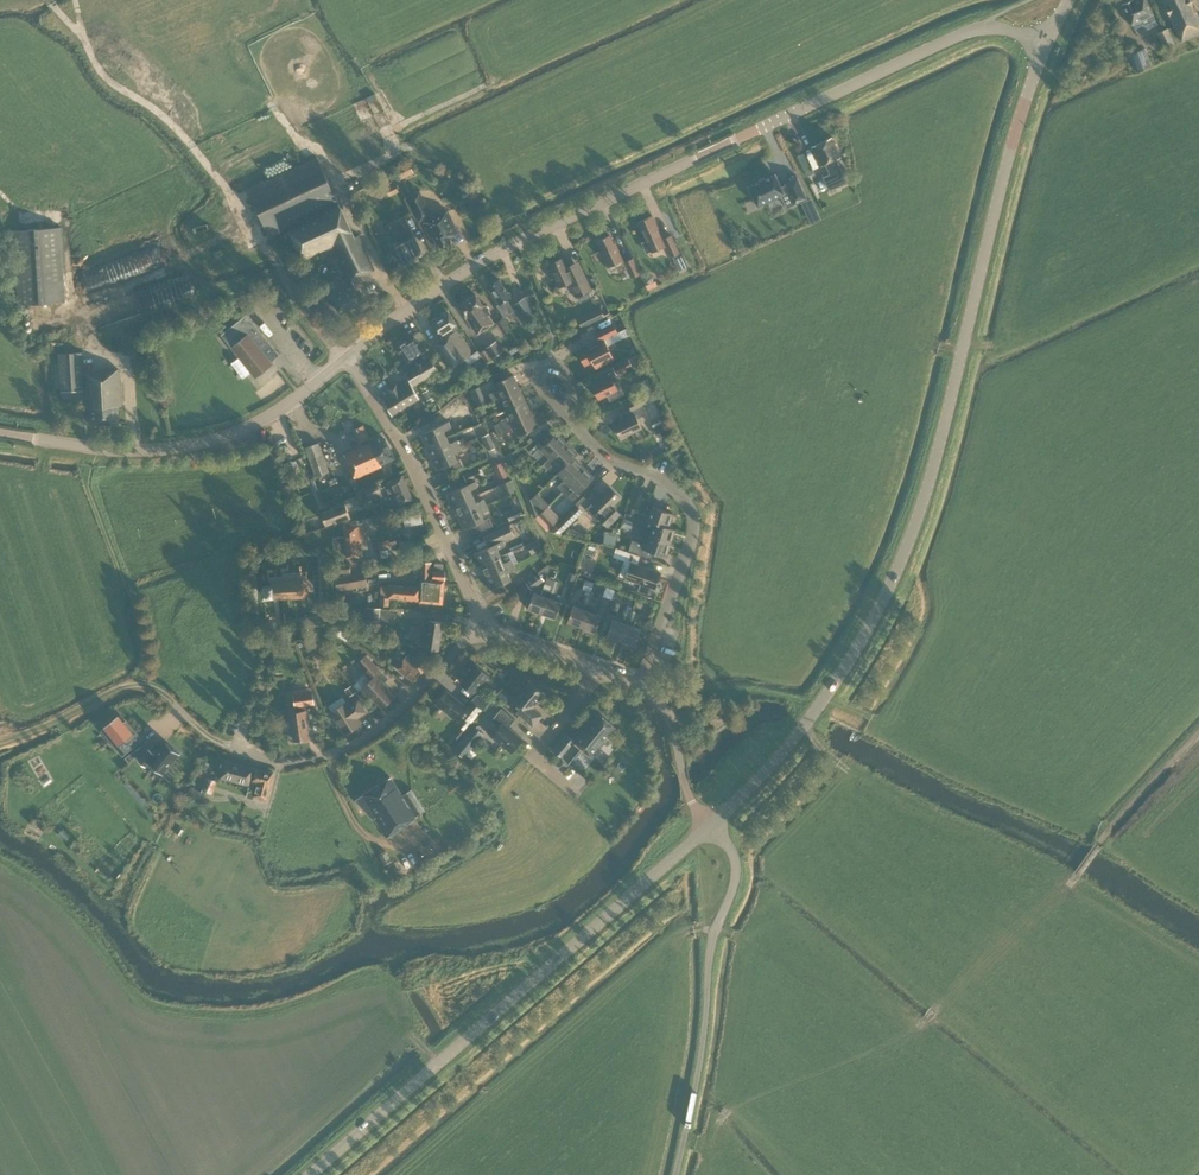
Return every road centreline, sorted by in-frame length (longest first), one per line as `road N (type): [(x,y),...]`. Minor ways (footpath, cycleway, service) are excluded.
road 1 (secondary): [(712,824),(822,705),(878,613),(915,530),(999,184),(1047,44)]
road 2 (secondary): [(315,1174),(712,824)]
road 3 (tertiary): [(715,150),(489,259),(350,356)]
road 4 (unclassified): [(674,1174),(709,951),(733,889),(732,850),(712,824)]
road 5 (tertiary): [(715,150),(953,37),(997,28),(1047,44)]
road 6 (tertiary): [(350,356),(270,418),(207,443),(116,452),(18,436)]
road 7 (residential): [(640,686),(690,542),(691,514),(664,482),(612,461),(581,432)]
road 8 (unclassified): [(483,625),(424,488),(350,356)]
road 9 (unclassified): [(241,749),(287,761),(345,748),(383,724),(483,625)]
road 10 (track): [(0,742),(138,684),(161,691),(206,734),(241,749)]
road 11 (unclassified): [(712,824),(692,802),(670,720),(640,686)]
road 12 (residential): [(597,670),(538,753),(576,794)]
road 13 (residential): [(581,432),(541,387),(543,364),(563,367),(581,418)]
road 14 (unclassified): [(597,670),(511,643),(483,625)]

